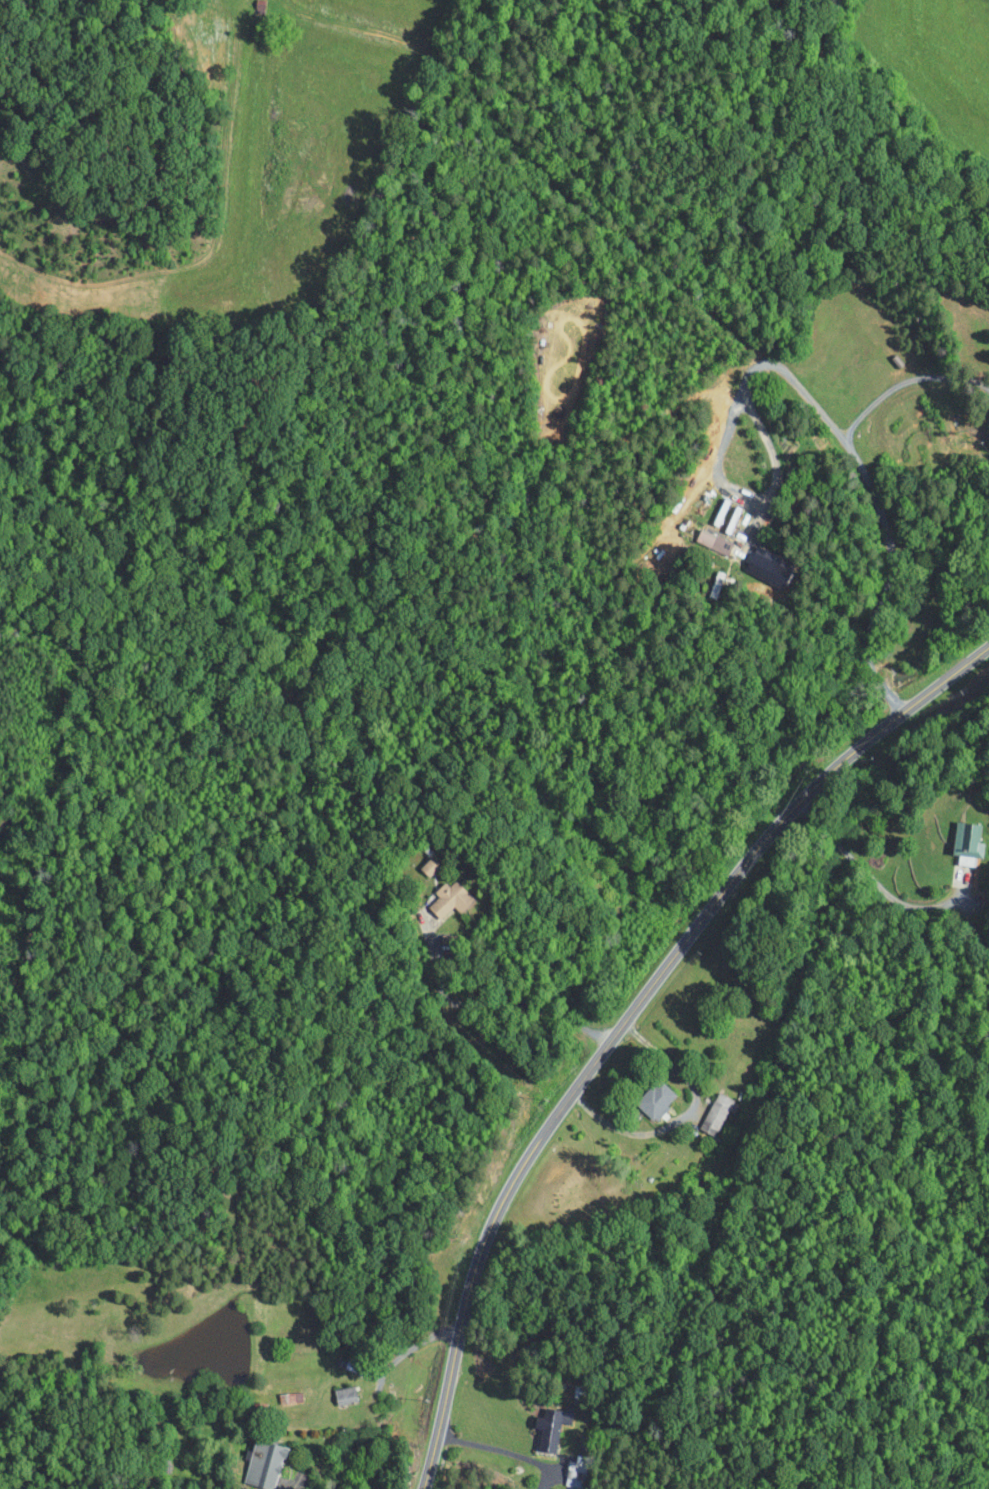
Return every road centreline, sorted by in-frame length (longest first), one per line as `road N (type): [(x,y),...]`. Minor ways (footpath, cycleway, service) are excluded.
road 1 (residential): [(421,1488),(500,1200),(612,1037),(762,844),(859,749),(988,648)]

